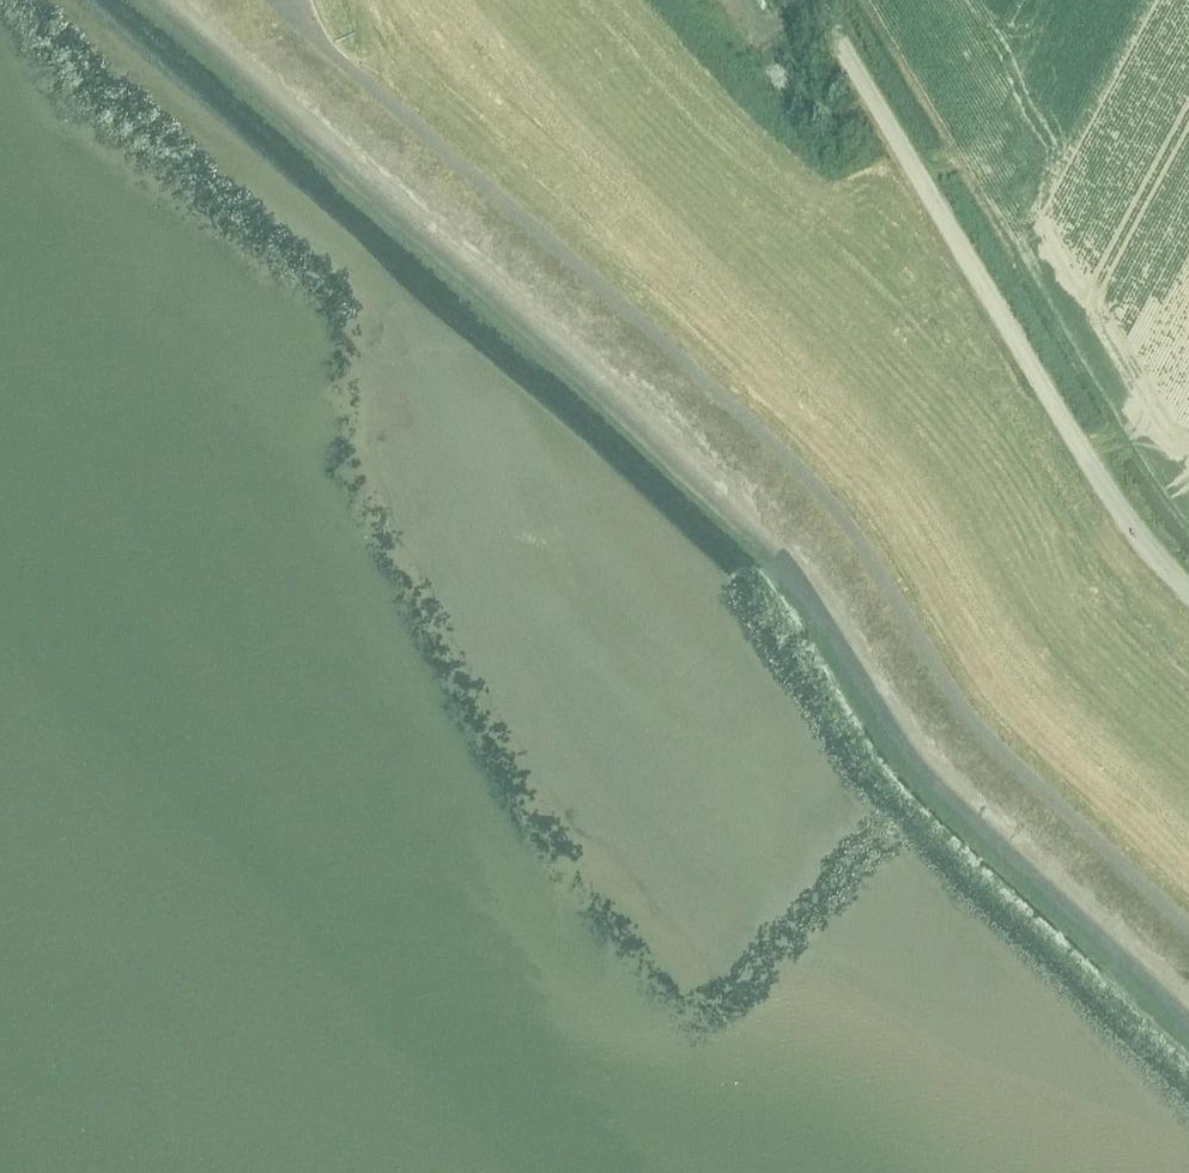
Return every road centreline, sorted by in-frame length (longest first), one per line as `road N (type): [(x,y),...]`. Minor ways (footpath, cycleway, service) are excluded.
road 1 (unclassified): [(1188,588),(1135,534),(810,0)]

